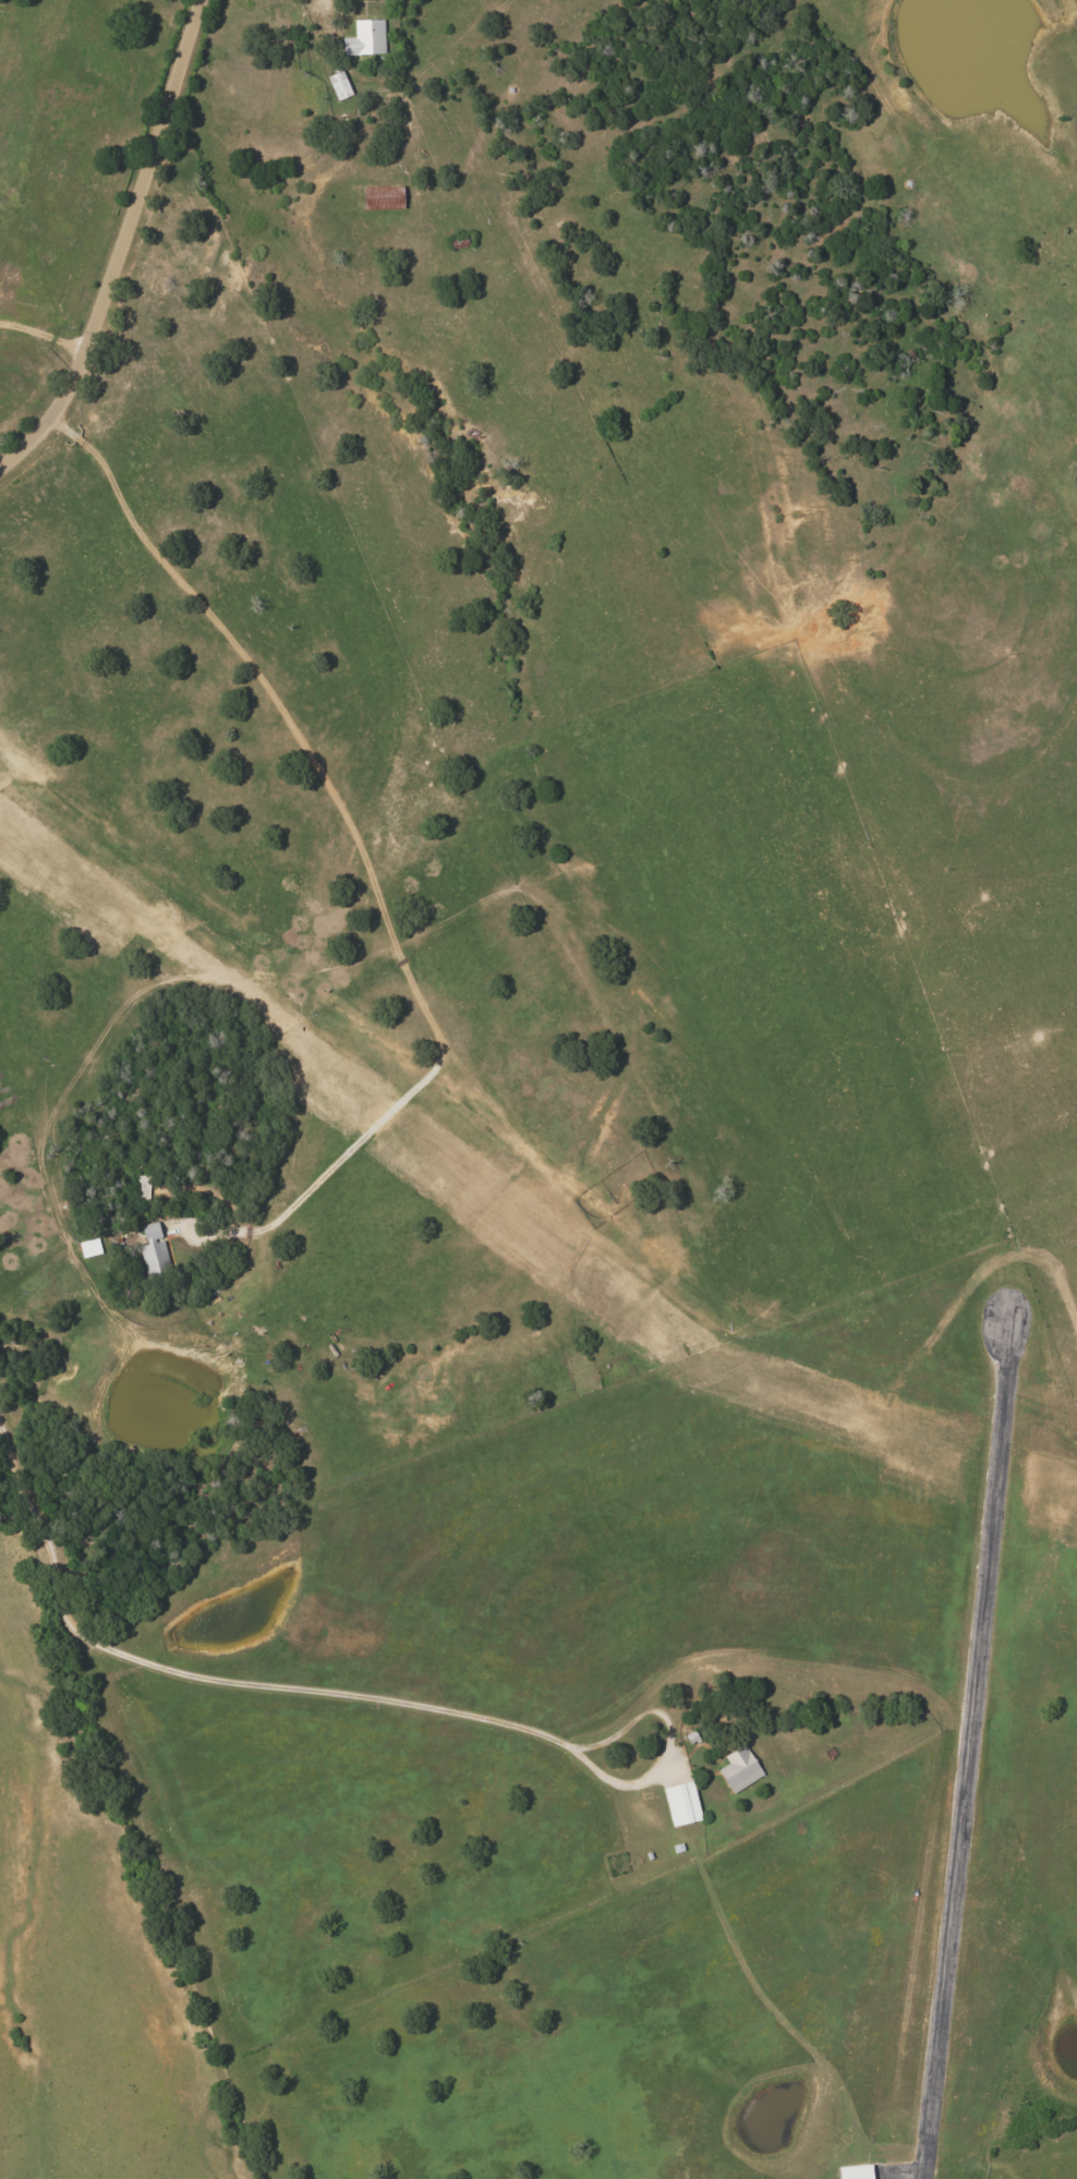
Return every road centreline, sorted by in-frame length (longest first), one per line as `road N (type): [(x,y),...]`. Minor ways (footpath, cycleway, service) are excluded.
road 1 (residential): [(0,473),(50,417),(82,360),(200,0)]

